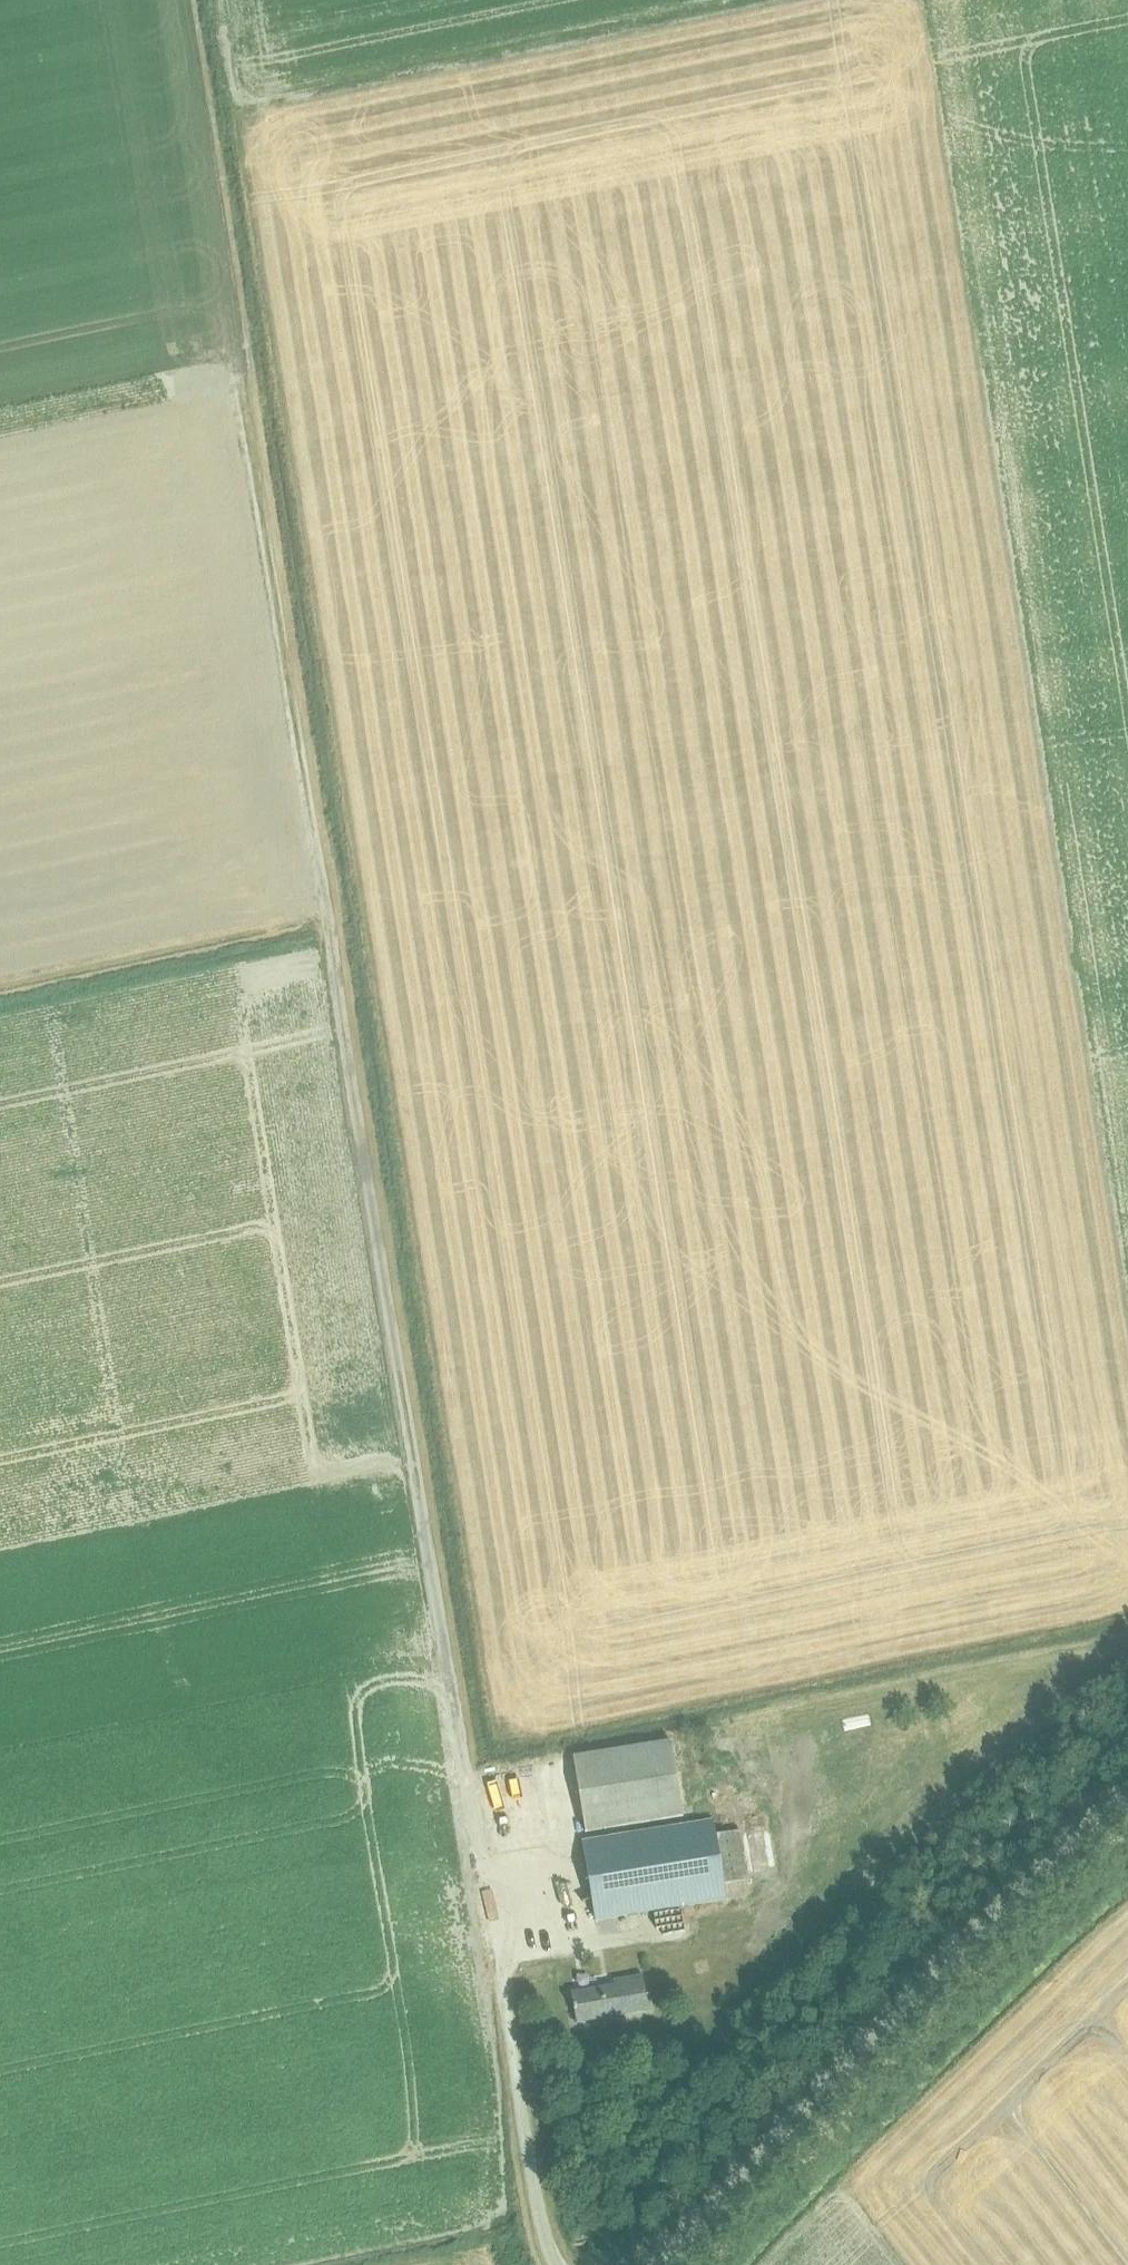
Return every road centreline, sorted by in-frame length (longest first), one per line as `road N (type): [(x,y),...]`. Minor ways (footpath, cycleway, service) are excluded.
road 1 (tertiary): [(663,2264),(777,2135),(1127,1802)]

